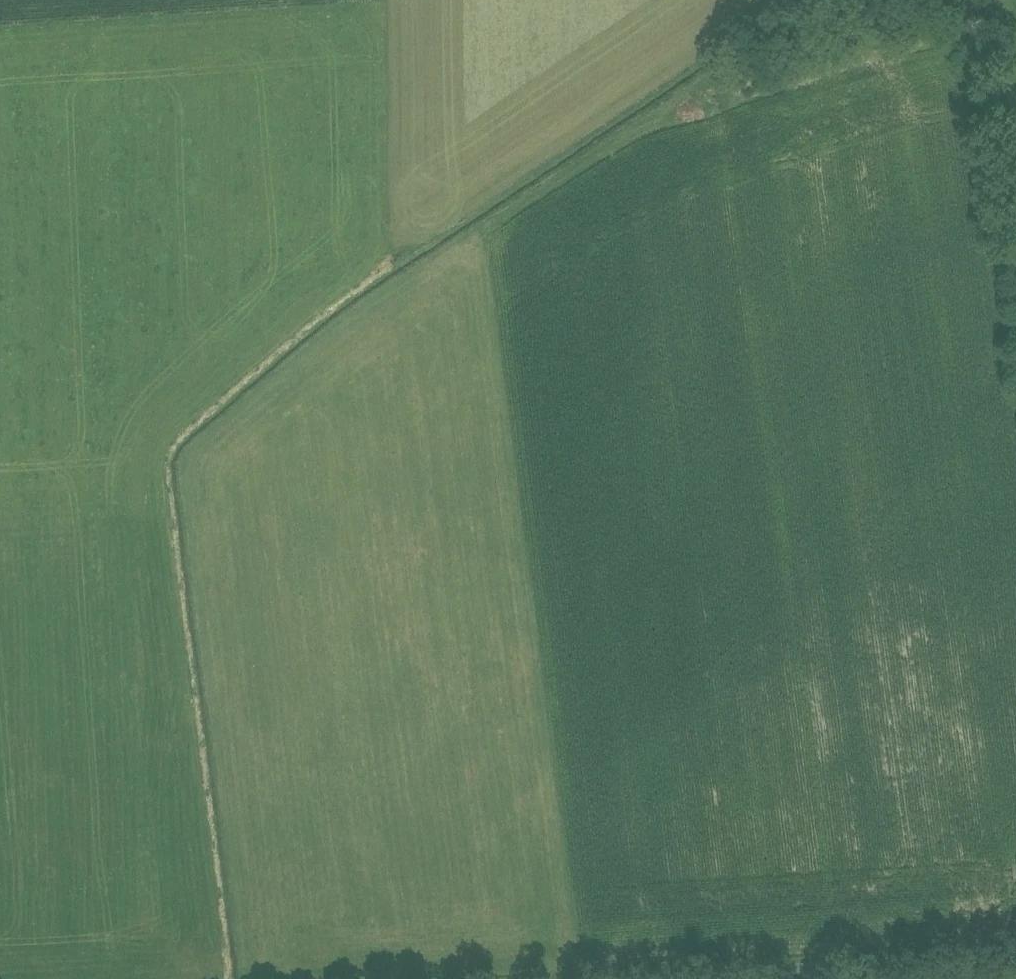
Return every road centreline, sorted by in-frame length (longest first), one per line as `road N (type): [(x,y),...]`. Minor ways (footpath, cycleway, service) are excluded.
road 1 (unclassified): [(677,978),(1015,955)]

